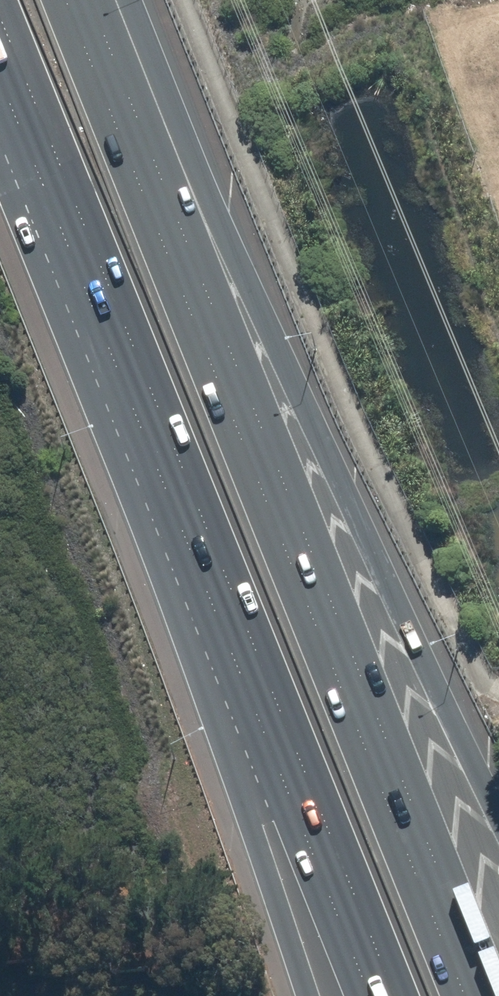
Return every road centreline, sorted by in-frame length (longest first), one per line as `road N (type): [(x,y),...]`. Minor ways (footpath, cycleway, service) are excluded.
road 1 (motorway): [(219,371),(468,995)]
road 2 (motorway): [(393,995),(146,386)]
road 3 (motorway): [(305,995),(253,833),(146,386)]
road 4 (motorway): [(219,371),(434,689),(498,820)]
road 5 (motorway): [(68,0),(219,371)]
road 6 (motorway): [(146,386),(0,16)]

